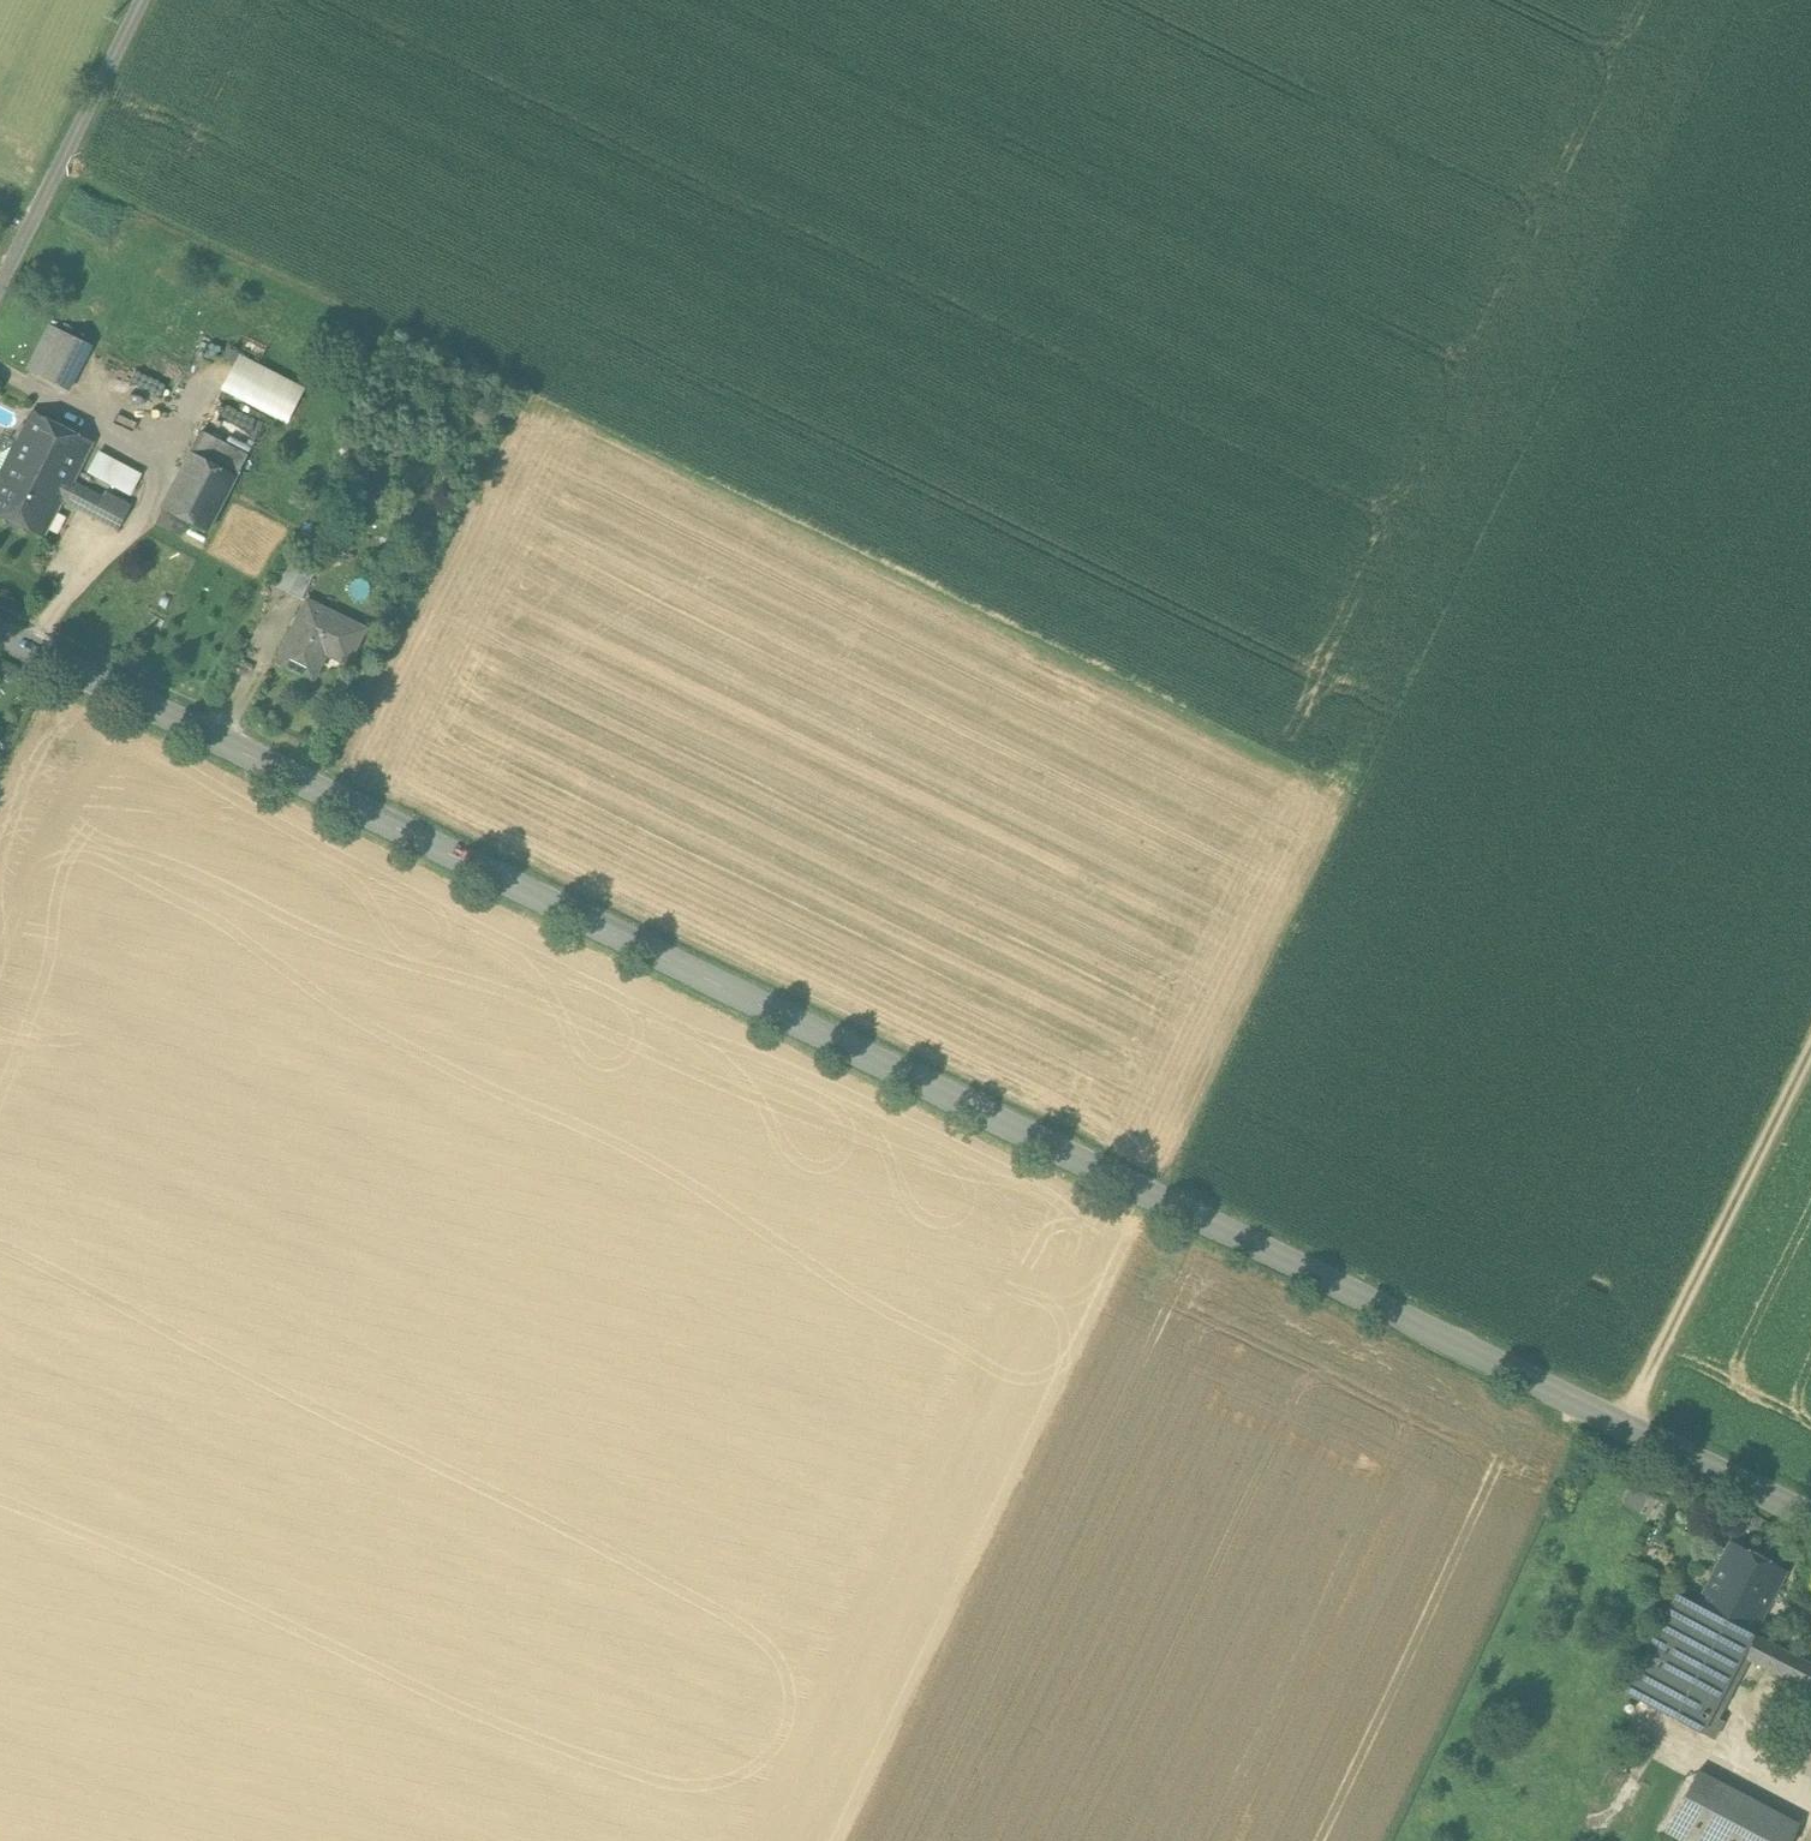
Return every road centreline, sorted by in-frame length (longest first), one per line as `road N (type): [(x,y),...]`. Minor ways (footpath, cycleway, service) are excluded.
road 1 (tertiary): [(1810,1510),(0,628)]
road 2 (track): [(1628,1421),(1810,1049)]
road 3 (unclassified): [(142,0),(0,289)]

